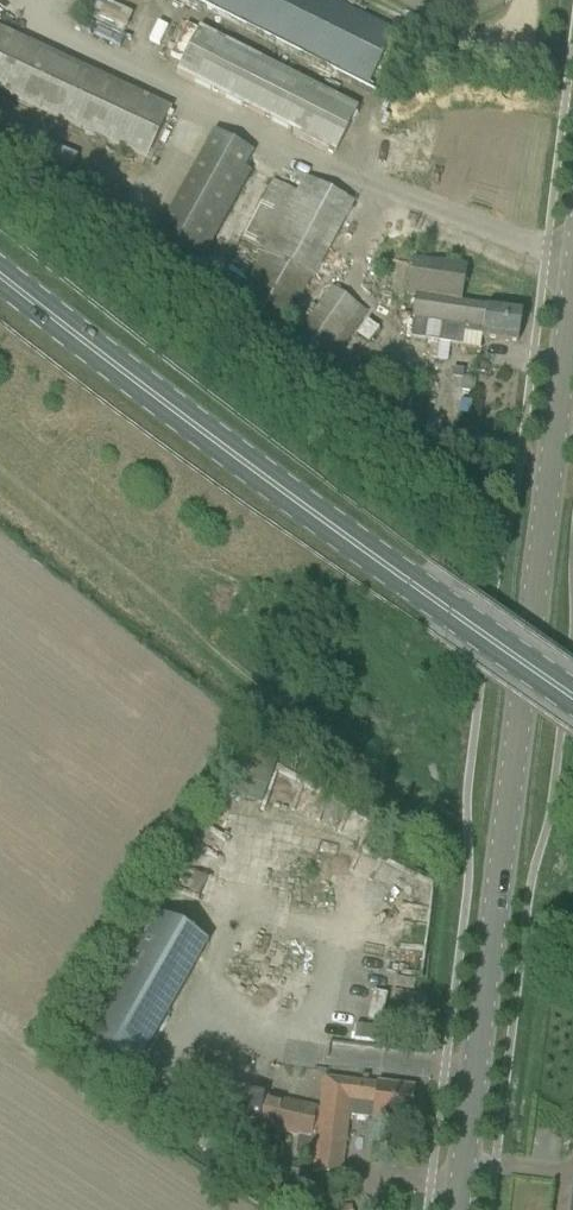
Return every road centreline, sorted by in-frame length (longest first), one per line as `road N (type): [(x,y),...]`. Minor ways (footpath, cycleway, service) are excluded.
road 1 (tertiary): [(458,1209),(572,269)]
road 2 (primary): [(572,697),(226,448),(0,273)]

